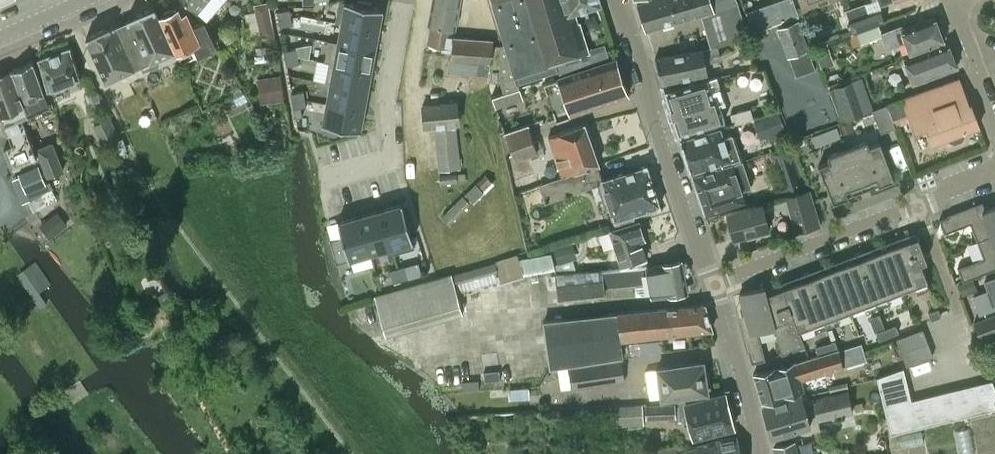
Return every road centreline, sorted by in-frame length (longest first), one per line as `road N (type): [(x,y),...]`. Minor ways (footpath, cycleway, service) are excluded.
road 1 (residential): [(713,286),(614,0)]
road 2 (residential): [(713,286),(994,180)]
road 3 (residential): [(321,178),(395,157),(386,105),(404,0)]
road 4 (residential): [(759,453),(713,286)]
road 5 (residential): [(994,117),(950,0)]

